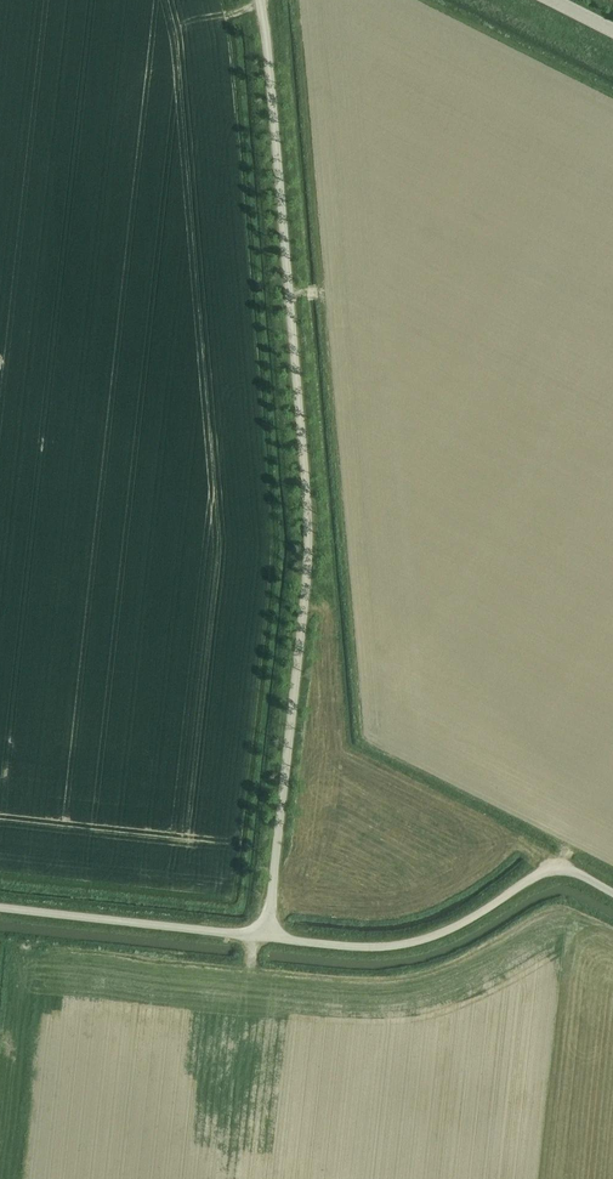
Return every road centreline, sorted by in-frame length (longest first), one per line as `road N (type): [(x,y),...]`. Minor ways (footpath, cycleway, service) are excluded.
road 1 (unclassified): [(267,936),(308,526),(260,0)]
road 2 (unclassified): [(612,893),(555,866),(425,938),(390,946),(267,936)]
road 3 (unclassified): [(267,936),(0,908)]

